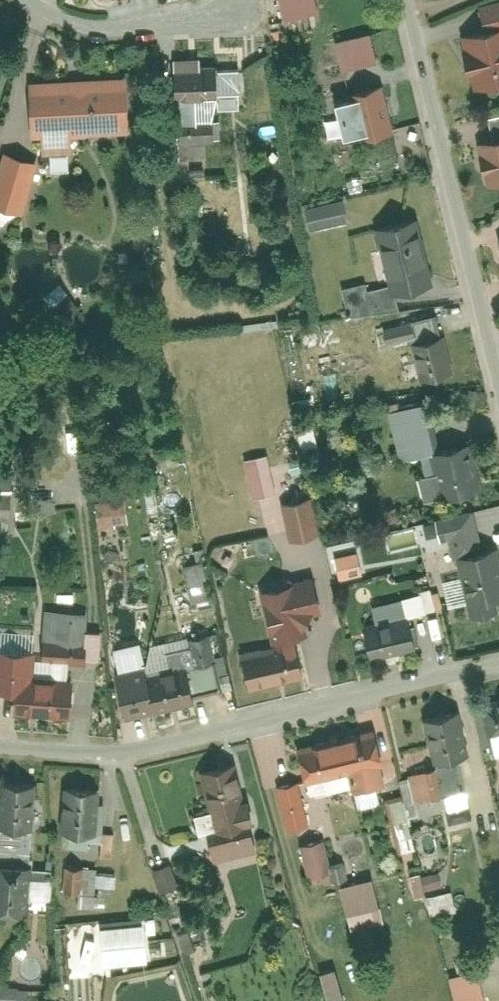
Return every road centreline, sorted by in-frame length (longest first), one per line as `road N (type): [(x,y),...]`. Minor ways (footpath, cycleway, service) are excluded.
road 1 (residential): [(0,747),(116,756),(498,663)]
road 2 (residential): [(407,0),(498,382)]
road 3 (residential): [(32,0),(84,32),(171,19),(222,0)]

